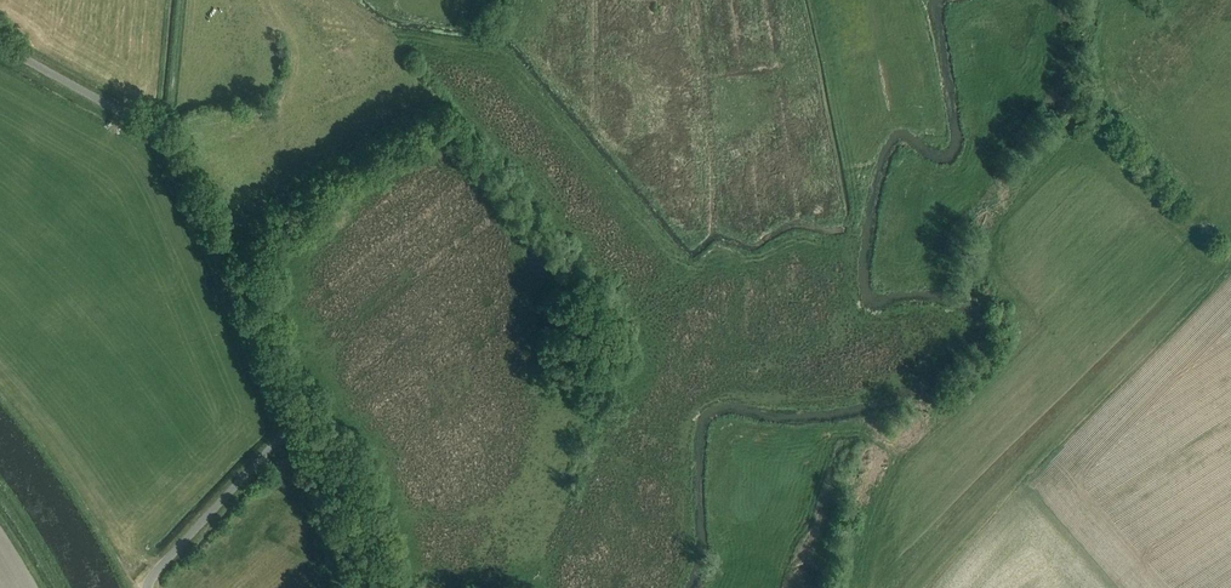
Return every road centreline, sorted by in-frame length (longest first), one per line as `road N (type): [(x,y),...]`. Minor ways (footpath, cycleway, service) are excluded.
road 1 (unclassified): [(0,46),(165,143),(286,412),(282,434),(148,587)]
road 2 (track): [(934,587),(1218,280),(1230,219)]
road 3 (track): [(0,395),(68,480),(131,587)]
road 4 (track): [(287,421),(340,532),(382,534)]

